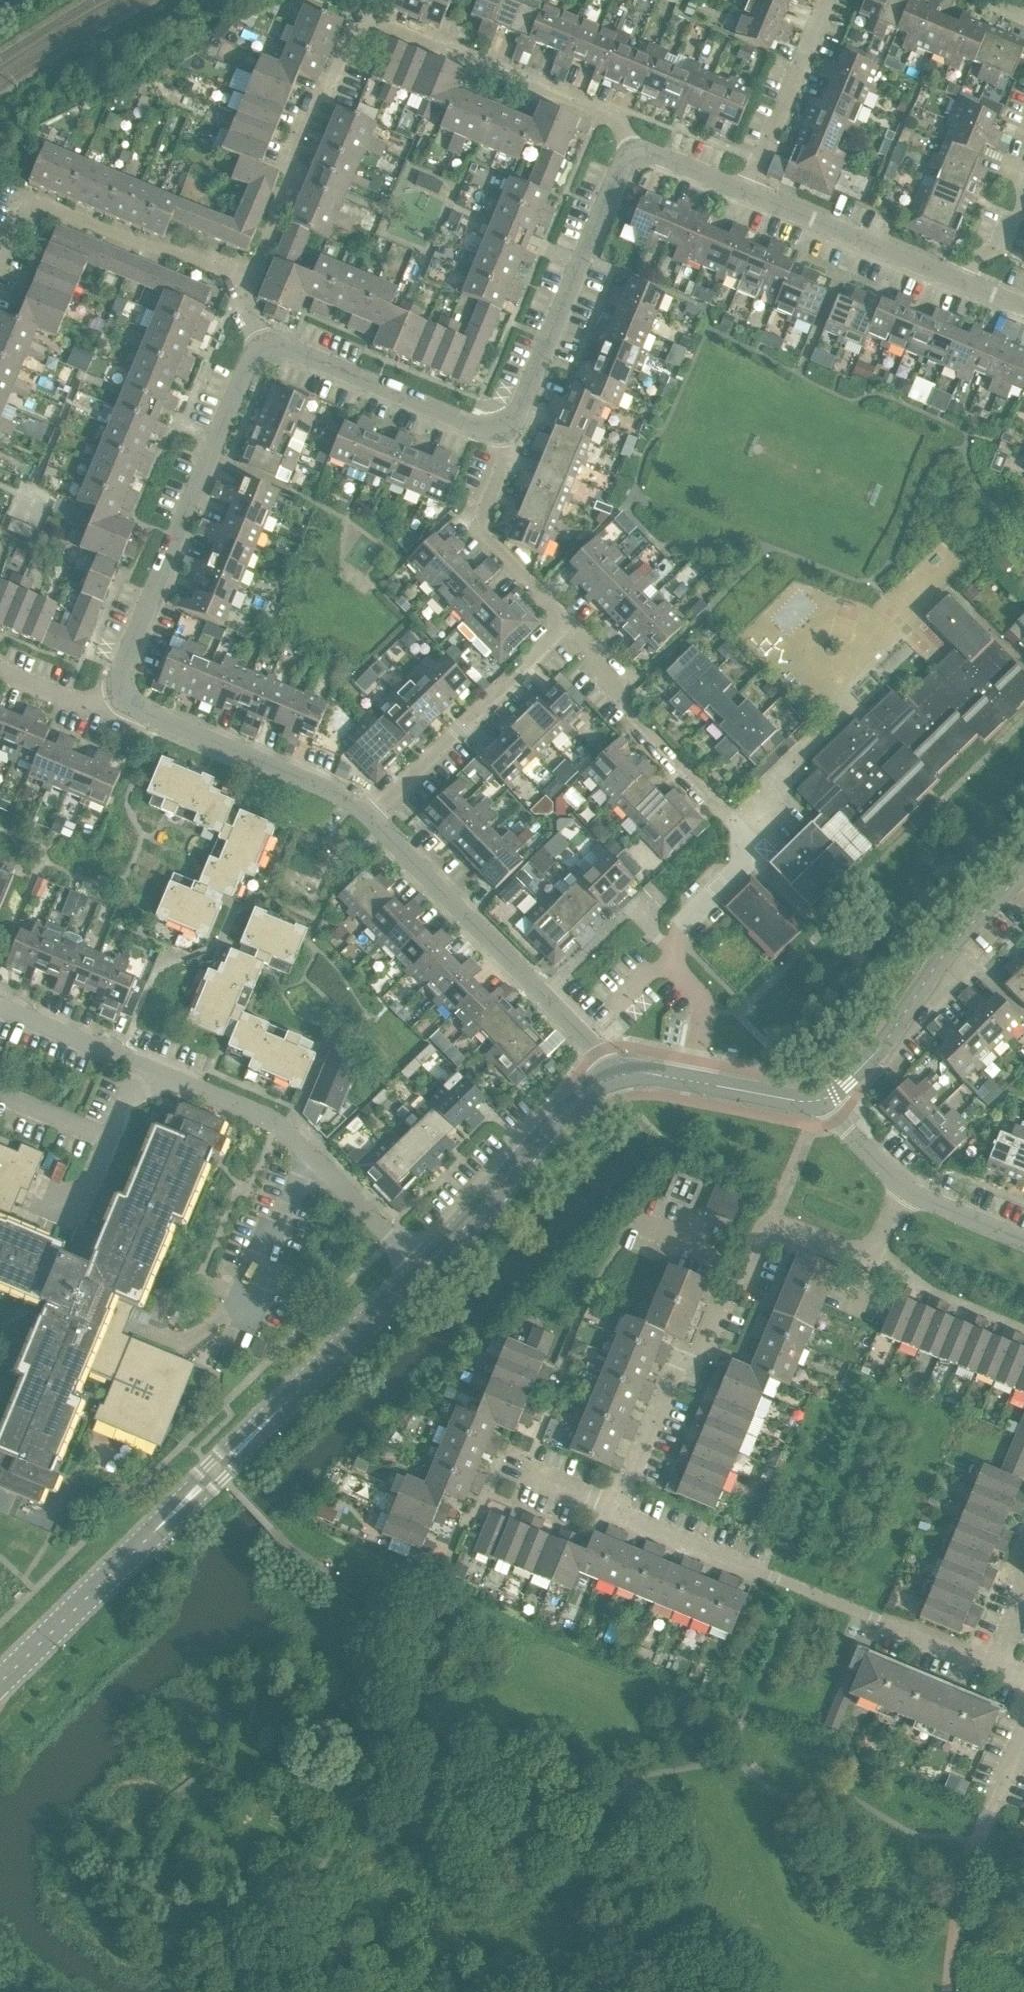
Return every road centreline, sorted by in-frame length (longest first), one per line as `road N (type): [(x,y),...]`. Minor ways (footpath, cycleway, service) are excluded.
road 1 (residential): [(249,286),(368,14),(613,116),(631,153)]
road 2 (residential): [(0,1685),(426,1269)]
road 3 (residential): [(689,1082),(701,1013),(678,971),(676,938),(749,846),(570,634)]
road 4 (residential): [(1023,1676),(616,1511)]
road 5 (residential): [(616,1511),(678,1366),(696,1355),(769,1227),(865,1263)]
road 6 (residential): [(120,695),(120,675),(258,346)]
road 7 (residential): [(613,1080),(371,819)]
road 8 (residential): [(514,446),(631,153)]
road 9 (residential): [(0,249),(20,199),(249,286)]
road 10 (residential): [(830,1103),(954,947),(1023,878)]
road 11 (residential): [(371,819),(347,797),(155,719),(120,695)]
road 12 (residential): [(514,446),(258,346)]
road 13 (residential): [(371,819),(570,634)]
road 14 (residential): [(426,1269),(572,1111),(613,1080)]
road 15 (residential): [(969,290),(743,196)]
road 16 (residential): [(570,634),(479,534),(514,446)]
road 17 (residential): [(743,196),(827,0)]
road 18 (residential): [(167,1076),(0,1008)]
road 19 (residential): [(305,1151),(237,1315)]
road 20 (residential): [(426,1269),(305,1151)]
road 21 (residential): [(305,1151),(278,1122),(167,1076)]
road 22 (residential): [(969,290),(1023,146)]
road 23 (residential): [(689,1082),(814,1109),(830,1103)]
road 24 (residential): [(905,1188),(1023,1240)]
road 25 (residential): [(120,695),(83,704),(0,671)]
road 26 (residential): [(743,196),(631,153)]

